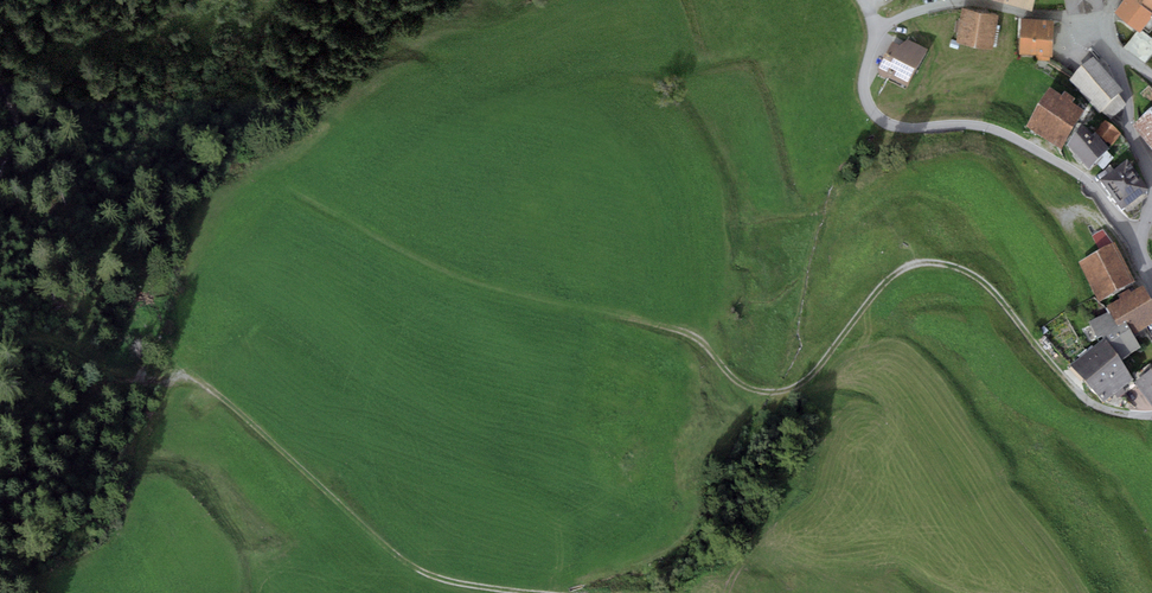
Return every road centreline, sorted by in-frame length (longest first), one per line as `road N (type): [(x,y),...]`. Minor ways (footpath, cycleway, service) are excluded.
road 1 (track): [(496,592),(439,579),(398,556),(216,392),(180,371),(182,291),(199,252),(241,194),(287,189),(447,276),(685,332),(749,389),(782,392),(821,369),(882,290),(911,266),(937,264),(972,275),(1006,305),(1091,404),(1151,417)]
road 2 (track): [(1140,238),(1087,180),(997,130),(887,127),(871,109),(874,27),(857,0)]
road 3 (track): [(1106,20),(984,4),(932,8),(874,27)]
road 4 (track): [(180,371),(104,360),(37,334),(0,339)]
road 5 (residential): [(1111,45),(1131,133),(1151,180)]

